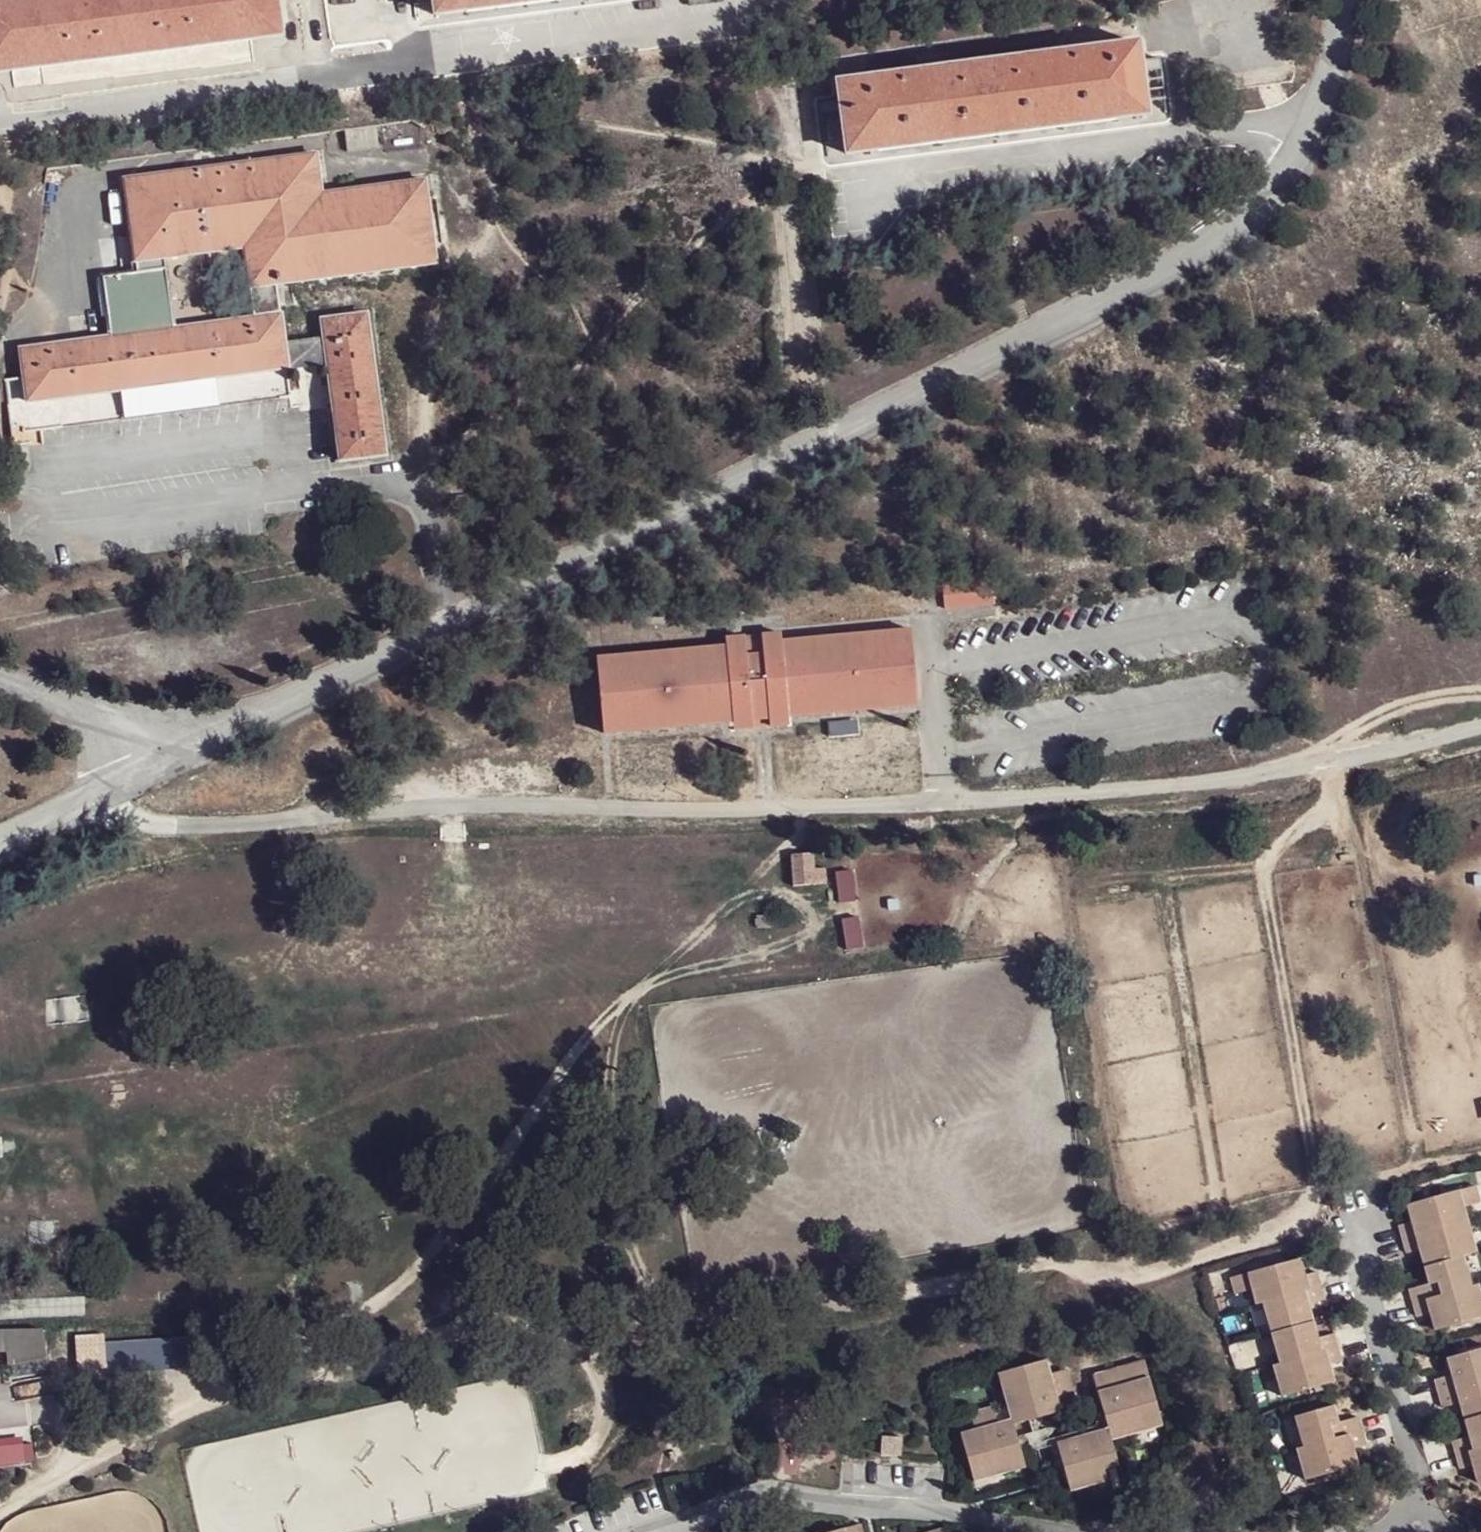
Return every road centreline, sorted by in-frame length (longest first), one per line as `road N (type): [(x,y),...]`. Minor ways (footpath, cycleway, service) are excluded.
road 1 (residential): [(641,1531),(679,1517),(845,1489),(1054,1531)]
road 2 (residential): [(1357,1222),(1428,1510),(1398,1531)]

